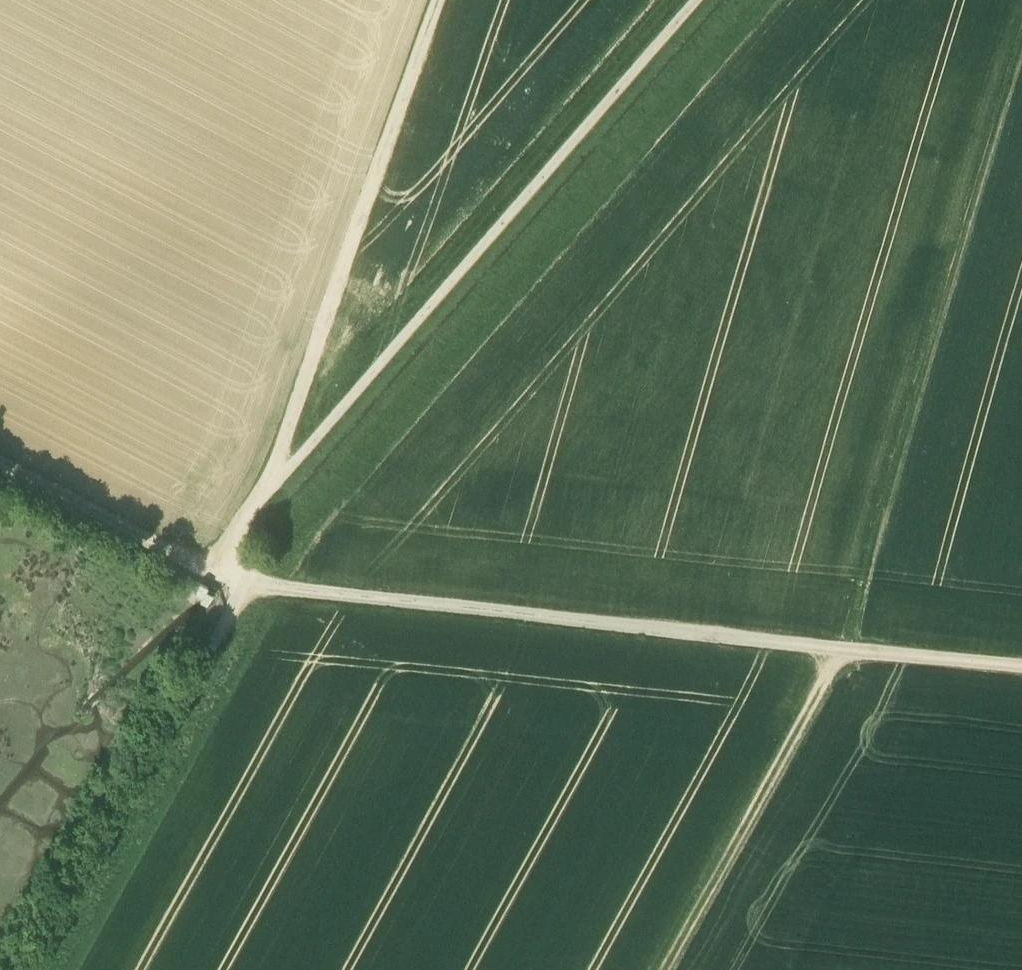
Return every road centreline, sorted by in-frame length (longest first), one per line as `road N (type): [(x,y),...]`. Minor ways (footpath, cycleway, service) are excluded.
road 1 (track): [(701,0),(239,531),(241,586),(27,969)]
road 2 (track): [(1021,671),(241,586),(0,461)]
road 3 (track): [(837,654),(1021,44)]
road 4 (track): [(435,0),(289,413),(272,473),(278,485)]
road 5 (track): [(664,969),(828,671),(830,653)]

